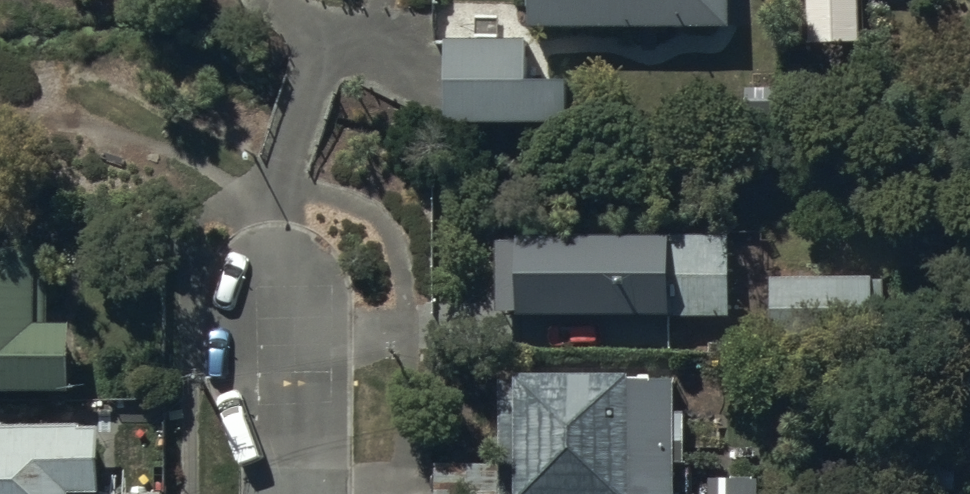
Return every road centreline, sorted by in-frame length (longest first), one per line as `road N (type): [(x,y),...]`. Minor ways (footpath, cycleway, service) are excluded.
road 1 (residential): [(316,66),(274,194),(278,332)]
road 2 (residential): [(300,493),(278,332)]

